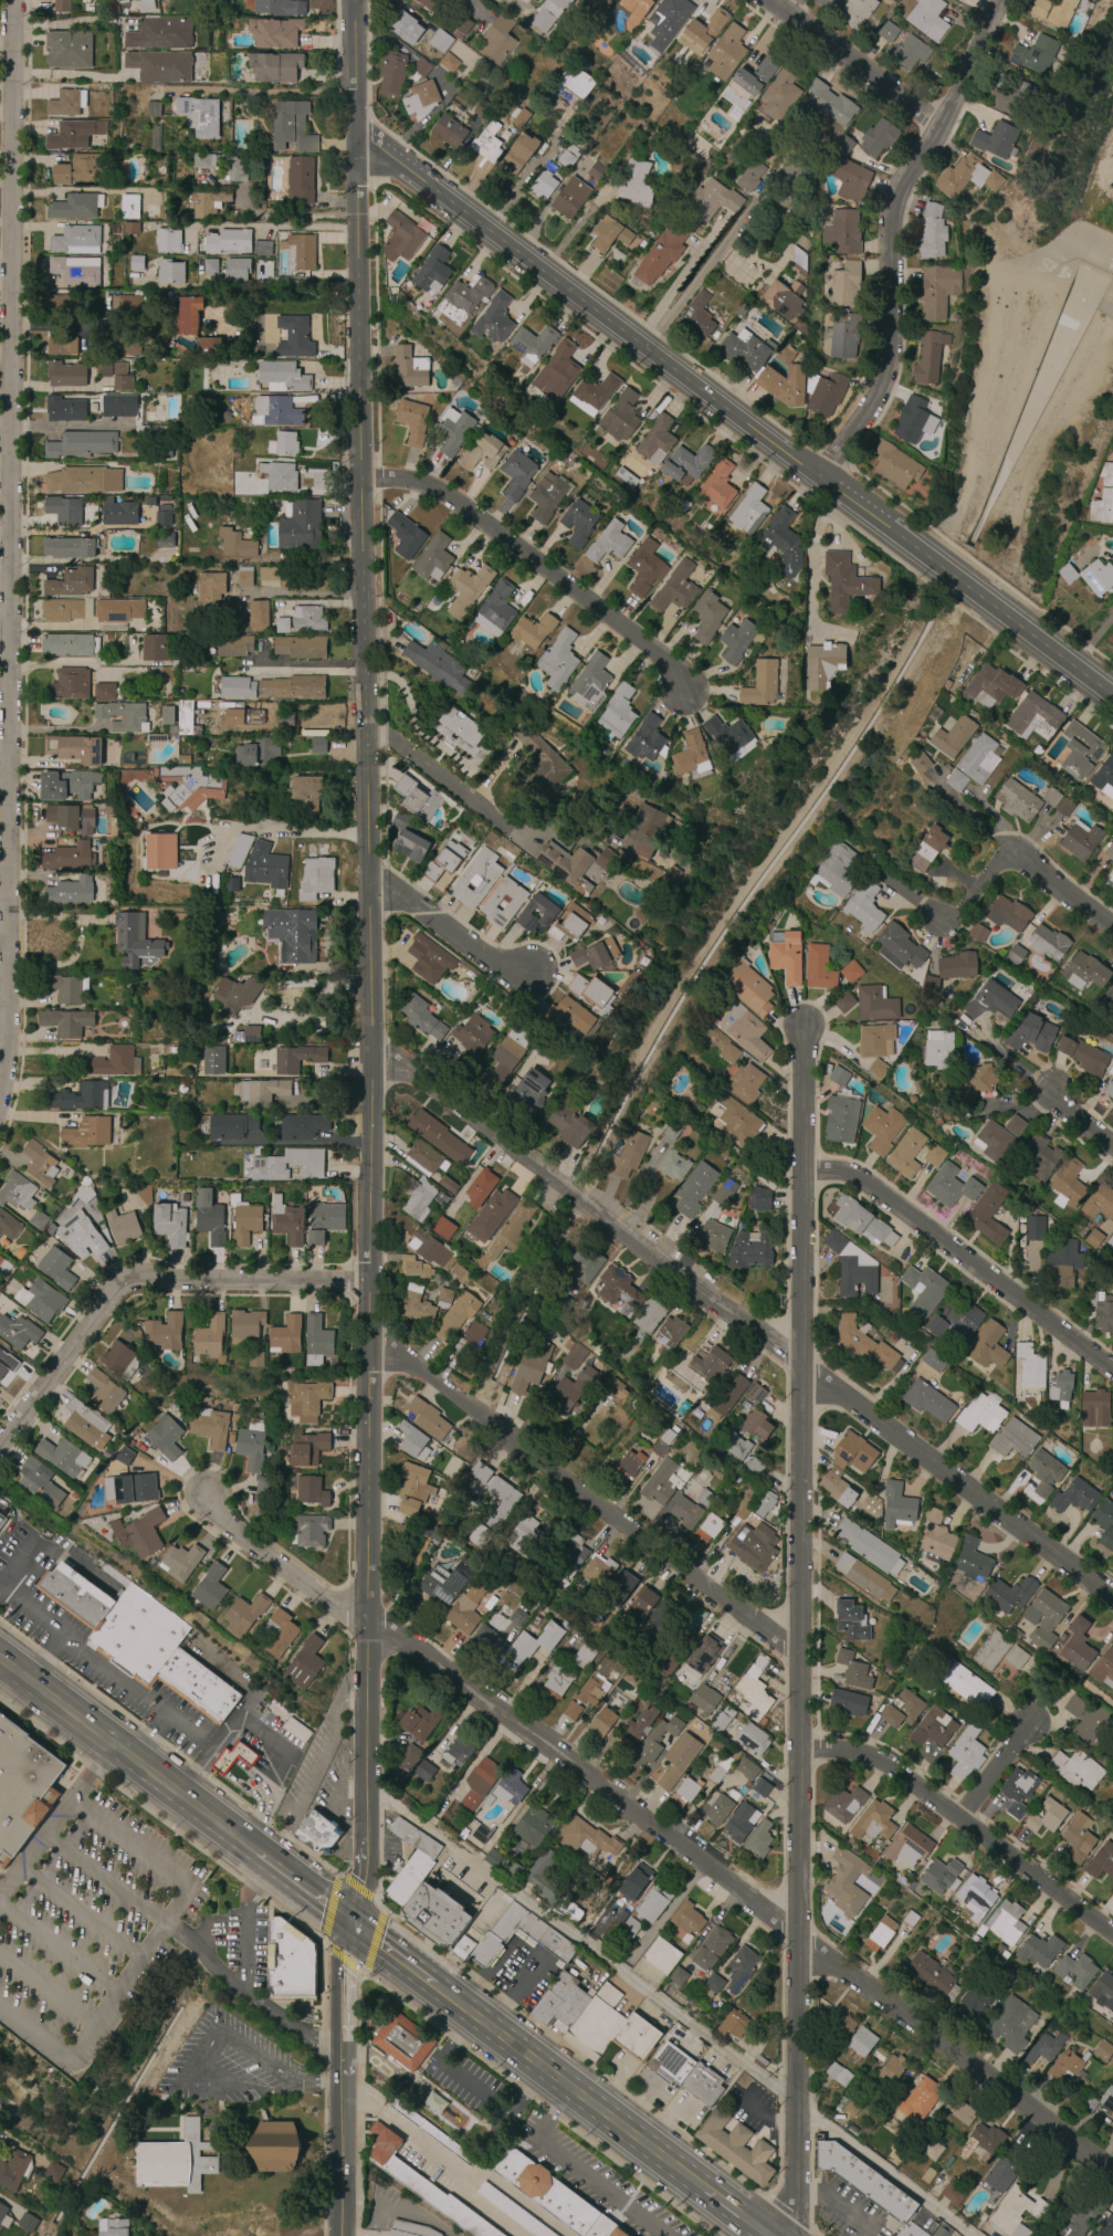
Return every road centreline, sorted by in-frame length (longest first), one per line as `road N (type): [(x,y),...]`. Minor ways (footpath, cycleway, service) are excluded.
road 1 (tertiary): [(365,1849),(374,1051),(358,0)]
road 2 (residential): [(773,2235),(799,2179),(802,1026)]
road 3 (residential): [(0,1082),(10,0)]
road 4 (tertiary): [(1112,698),(359,133)]
road 5 (residential): [(1112,2170),(366,1629)]
road 6 (residential): [(802,1649),(366,1340)]
road 7 (residential): [(801,1367),(555,1200),(374,1051)]
road 8 (residential): [(819,475),(890,366),(900,328),(896,221),(909,177),(998,0)]
road 9 (residential): [(0,1441),(112,1294),(138,1280),(366,1282)]
road 10 (residential): [(684,691),(661,659),(437,495),(413,482),(363,480)]
road 11 (residential): [(1112,1600),(837,1390),(801,1388)]
road 12 (residential): [(1112,1372),(847,1175),(801,1173)]
road 13 (residential): [(1112,1936),(879,1763),(798,1754)]
road 14 (primary): [(434,1986),(703,2188)]
road 15 (primary): [(0,1660),(231,1830)]
road 16 (residential): [(366,1629),(227,1523),(207,1497)]
road 17 (residential): [(939,124),(775,0)]
road 18 (residential): [(533,974),(513,973),(403,900),(372,892)]
road 19 (primary): [(340,2082),(342,1957),(353,1925)]
road 20 (primary): [(339,2235),(340,2082)]
road 21 (residential): [(481,808),(369,733)]
road 22 (residential): [(1112,926),(1017,854)]

